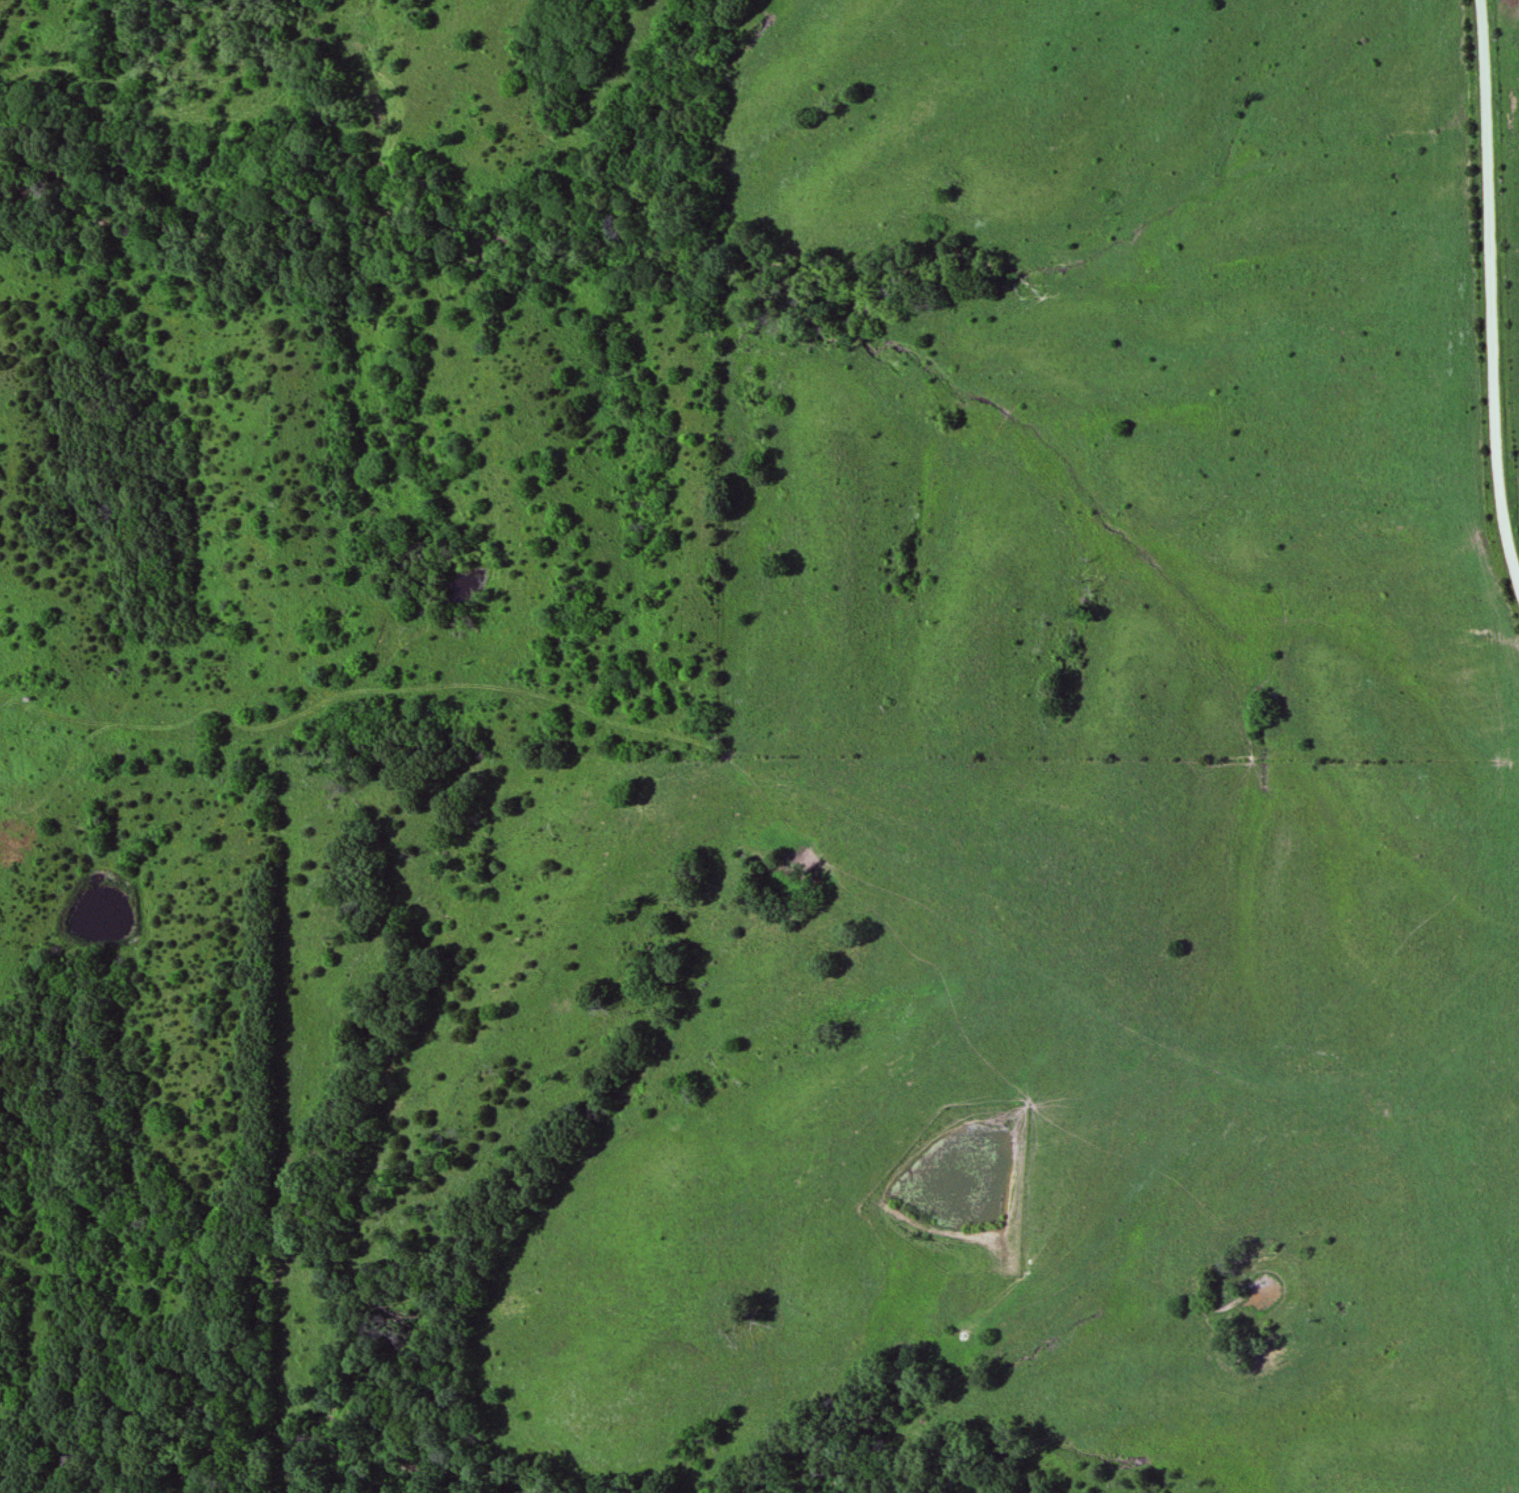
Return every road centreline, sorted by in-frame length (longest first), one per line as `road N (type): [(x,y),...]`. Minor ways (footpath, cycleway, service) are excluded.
road 1 (residential): [(1518,615),(1484,473),(1470,0)]

